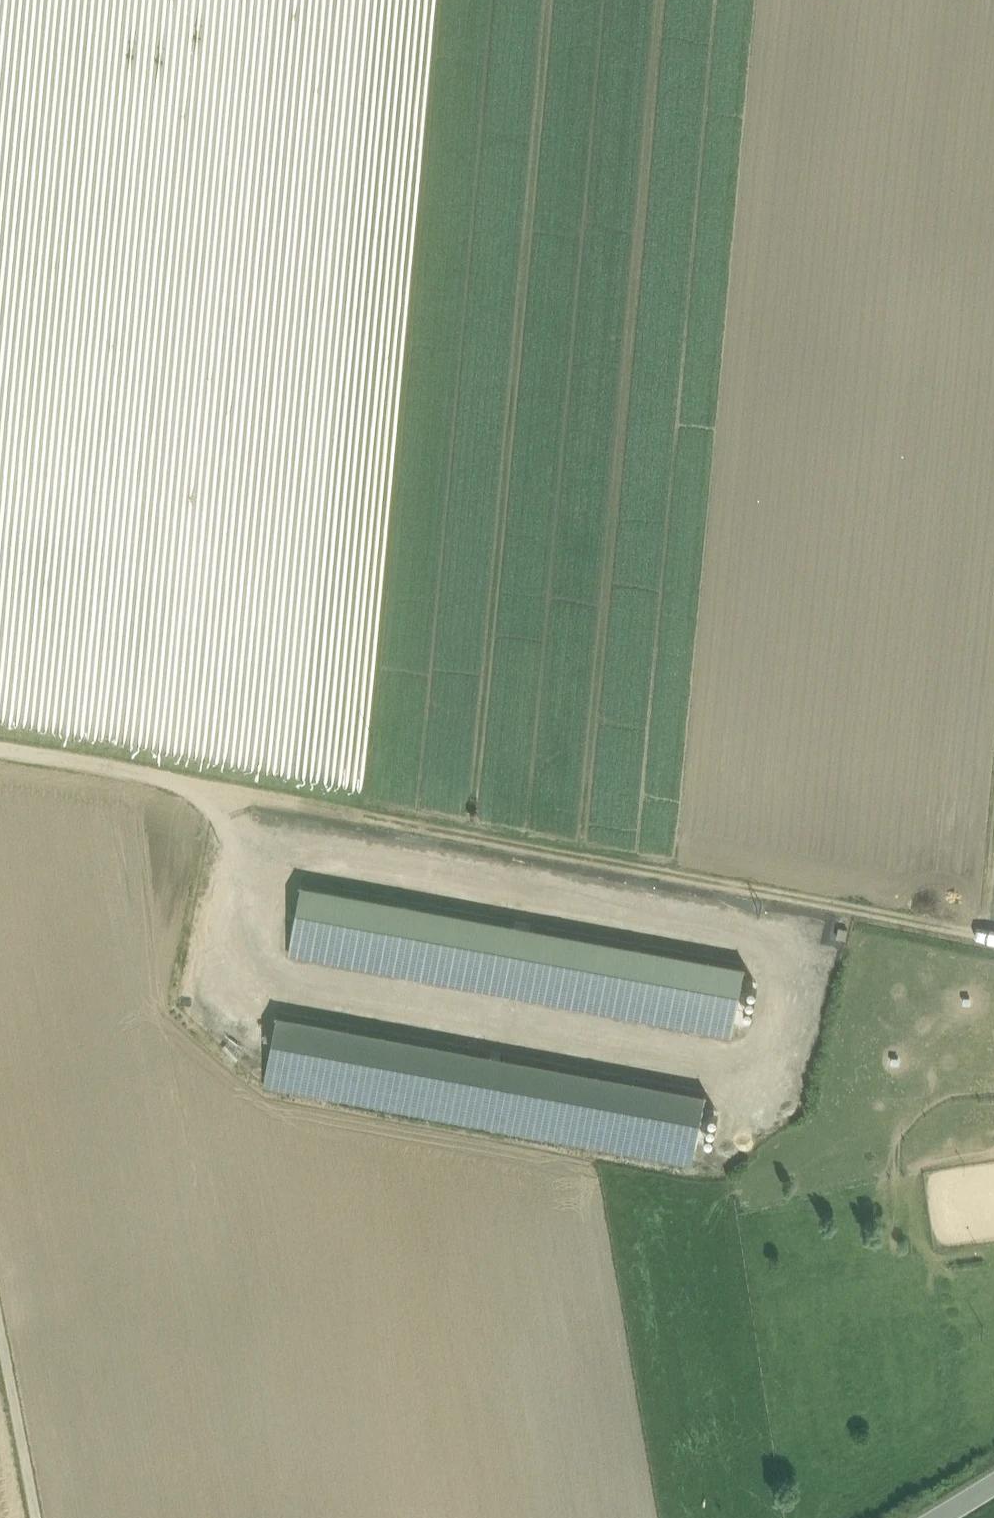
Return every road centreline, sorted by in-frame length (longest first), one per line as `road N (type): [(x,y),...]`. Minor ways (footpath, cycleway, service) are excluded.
road 1 (unclassified): [(0,744),(993,931)]
road 2 (unclassified): [(0,1328),(37,1517)]

